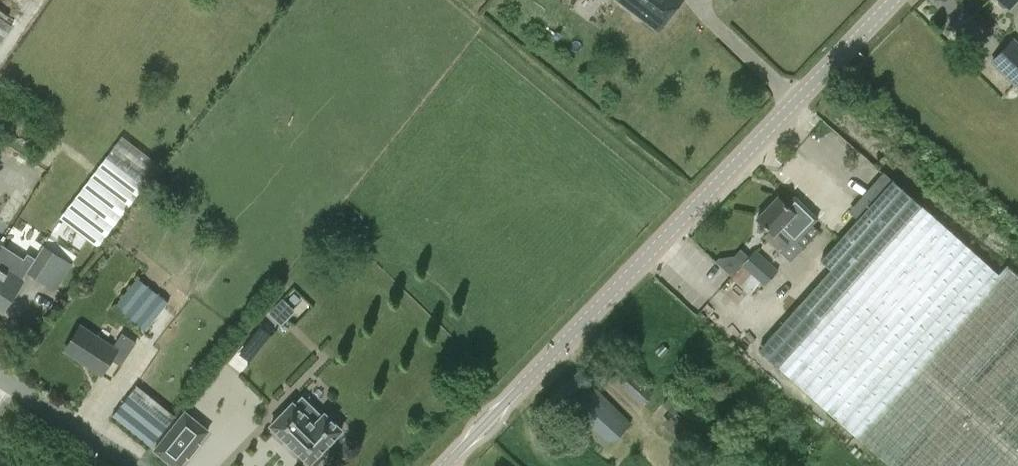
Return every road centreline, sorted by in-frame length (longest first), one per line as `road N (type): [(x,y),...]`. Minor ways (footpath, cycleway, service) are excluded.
road 1 (tertiary): [(445,465),(897,0)]
road 2 (unclassified): [(131,465),(0,380)]

